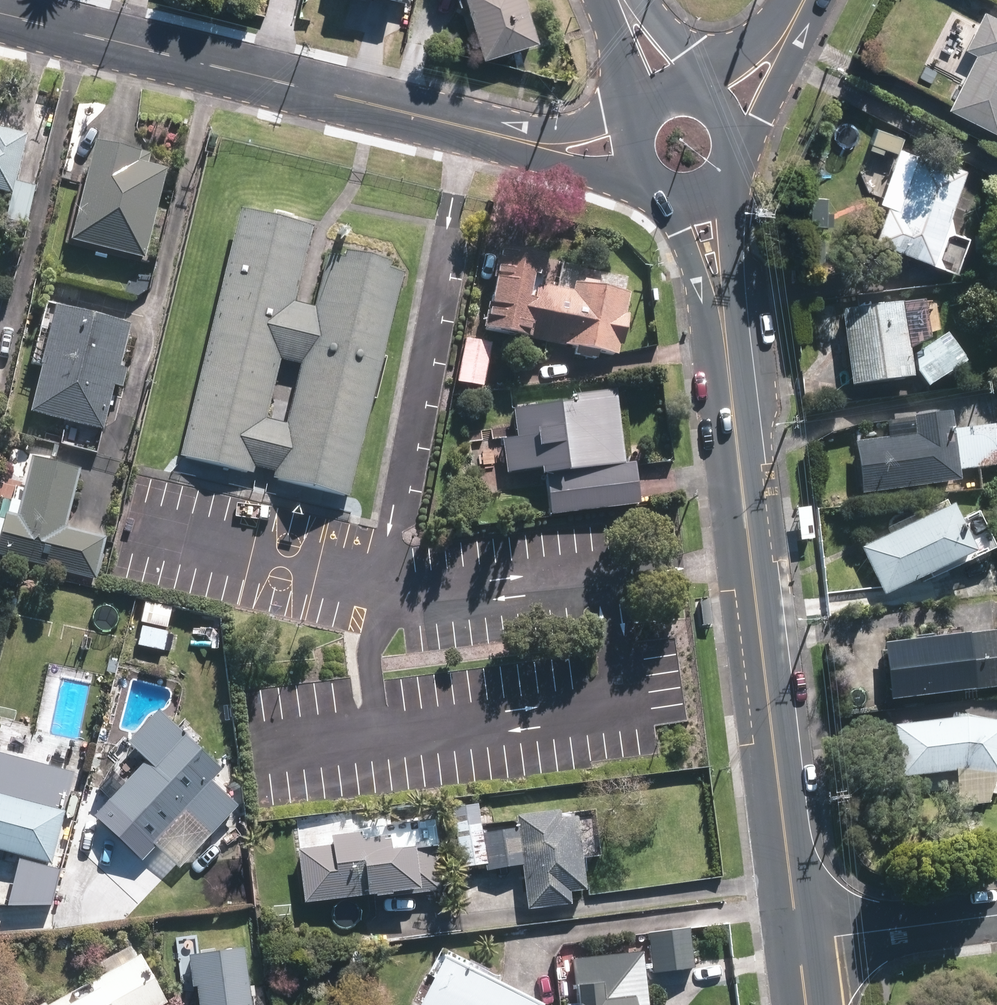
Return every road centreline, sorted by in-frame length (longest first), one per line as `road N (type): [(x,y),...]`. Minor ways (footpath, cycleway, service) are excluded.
road 1 (secondary): [(729,335),(802,940)]
road 2 (residential): [(478,127),(0,13)]
road 3 (residential): [(802,940),(996,917)]
road 4 (residential): [(653,190),(478,127)]
road 5 (secondary): [(735,171),(739,278),(729,335)]
road 6 (residential): [(814,0),(811,25),(772,106),(741,144)]
road 7 (residential): [(478,127),(593,131),(637,121)]
road 8 (secondary): [(729,335),(700,289),(687,240),(661,195)]
road 9 (residential): [(711,97),(794,0)]

